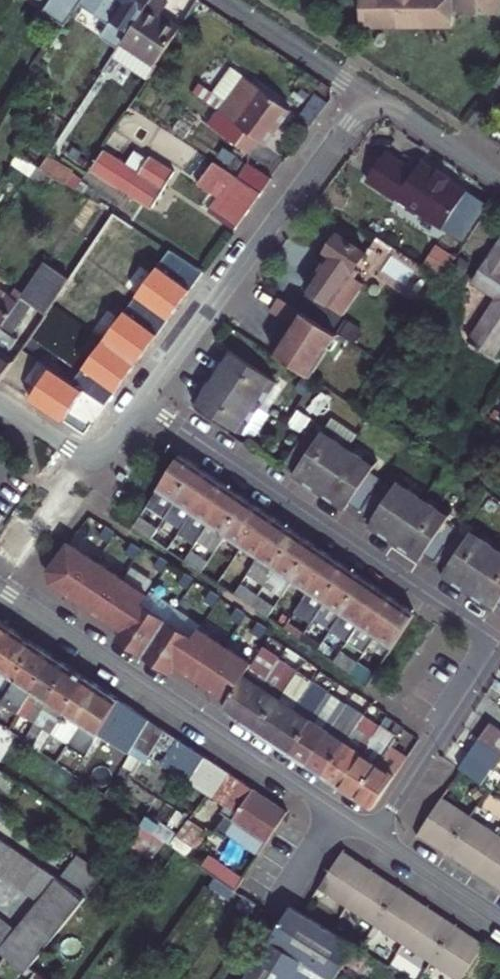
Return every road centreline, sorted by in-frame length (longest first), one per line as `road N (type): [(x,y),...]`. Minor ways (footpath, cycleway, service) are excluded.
road 1 (residential): [(142,402),(496,641),(375,835)]
road 2 (residential): [(0,592),(375,835)]
road 3 (residential): [(370,94),(142,402)]
road 4 (residential): [(142,402),(105,449),(84,457),(0,403)]
road 5 (residential): [(370,94),(225,0)]
road 6 (residential): [(499,180),(370,94)]
road 7 (residential): [(375,835),(499,919)]

